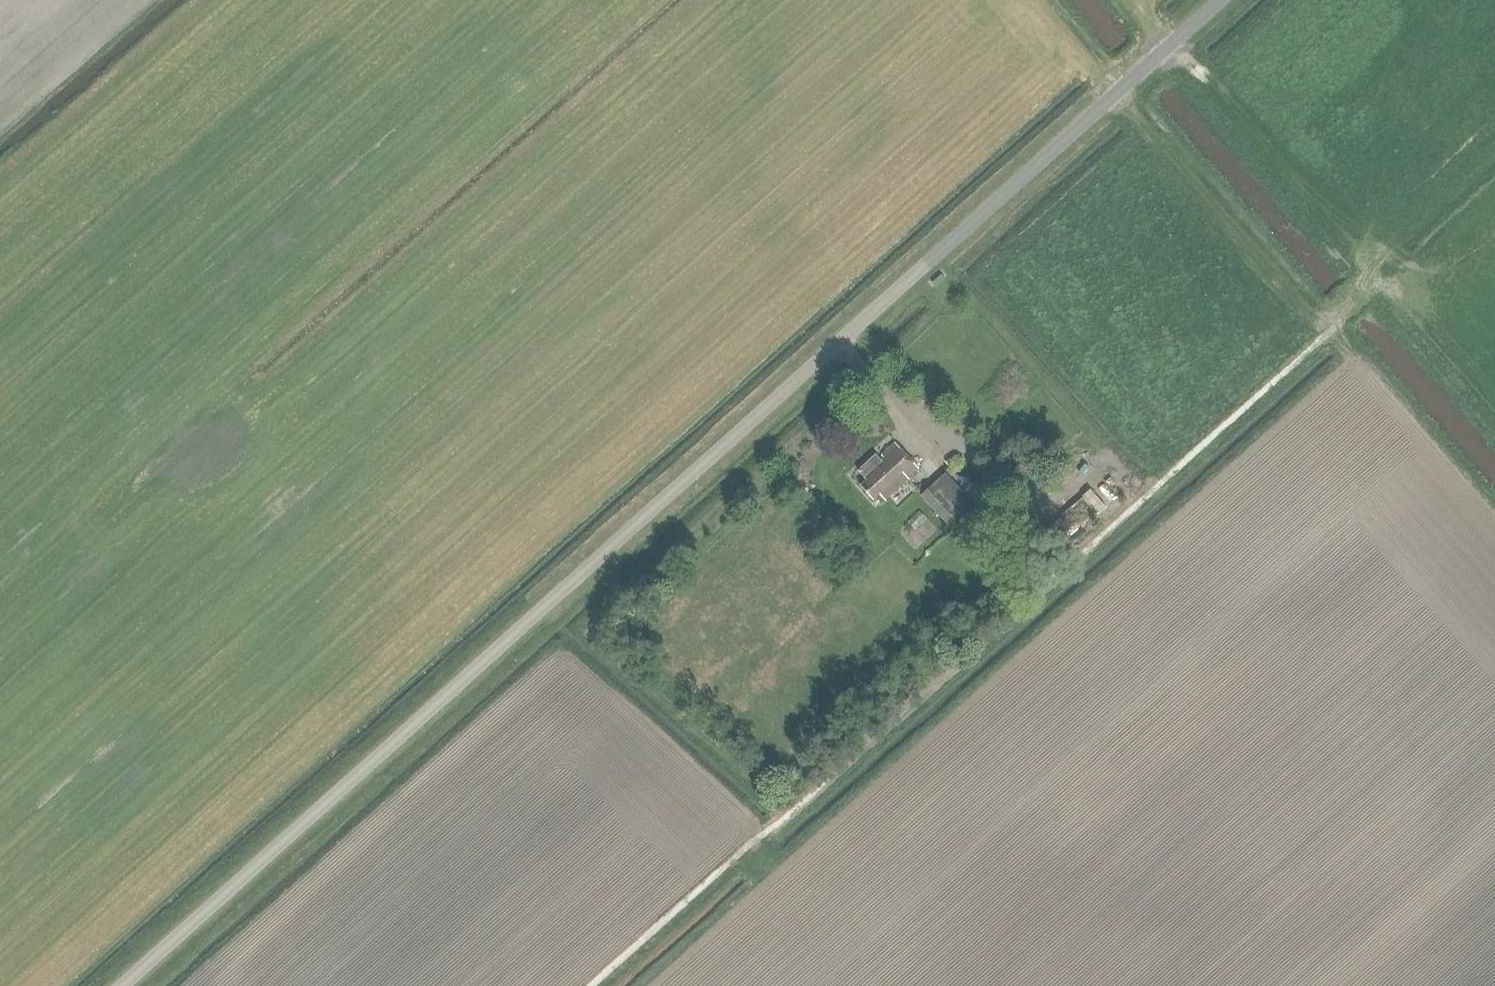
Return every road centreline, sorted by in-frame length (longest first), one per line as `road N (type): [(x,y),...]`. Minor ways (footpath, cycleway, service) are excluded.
road 1 (unclassified): [(126,985),(1221,0)]

